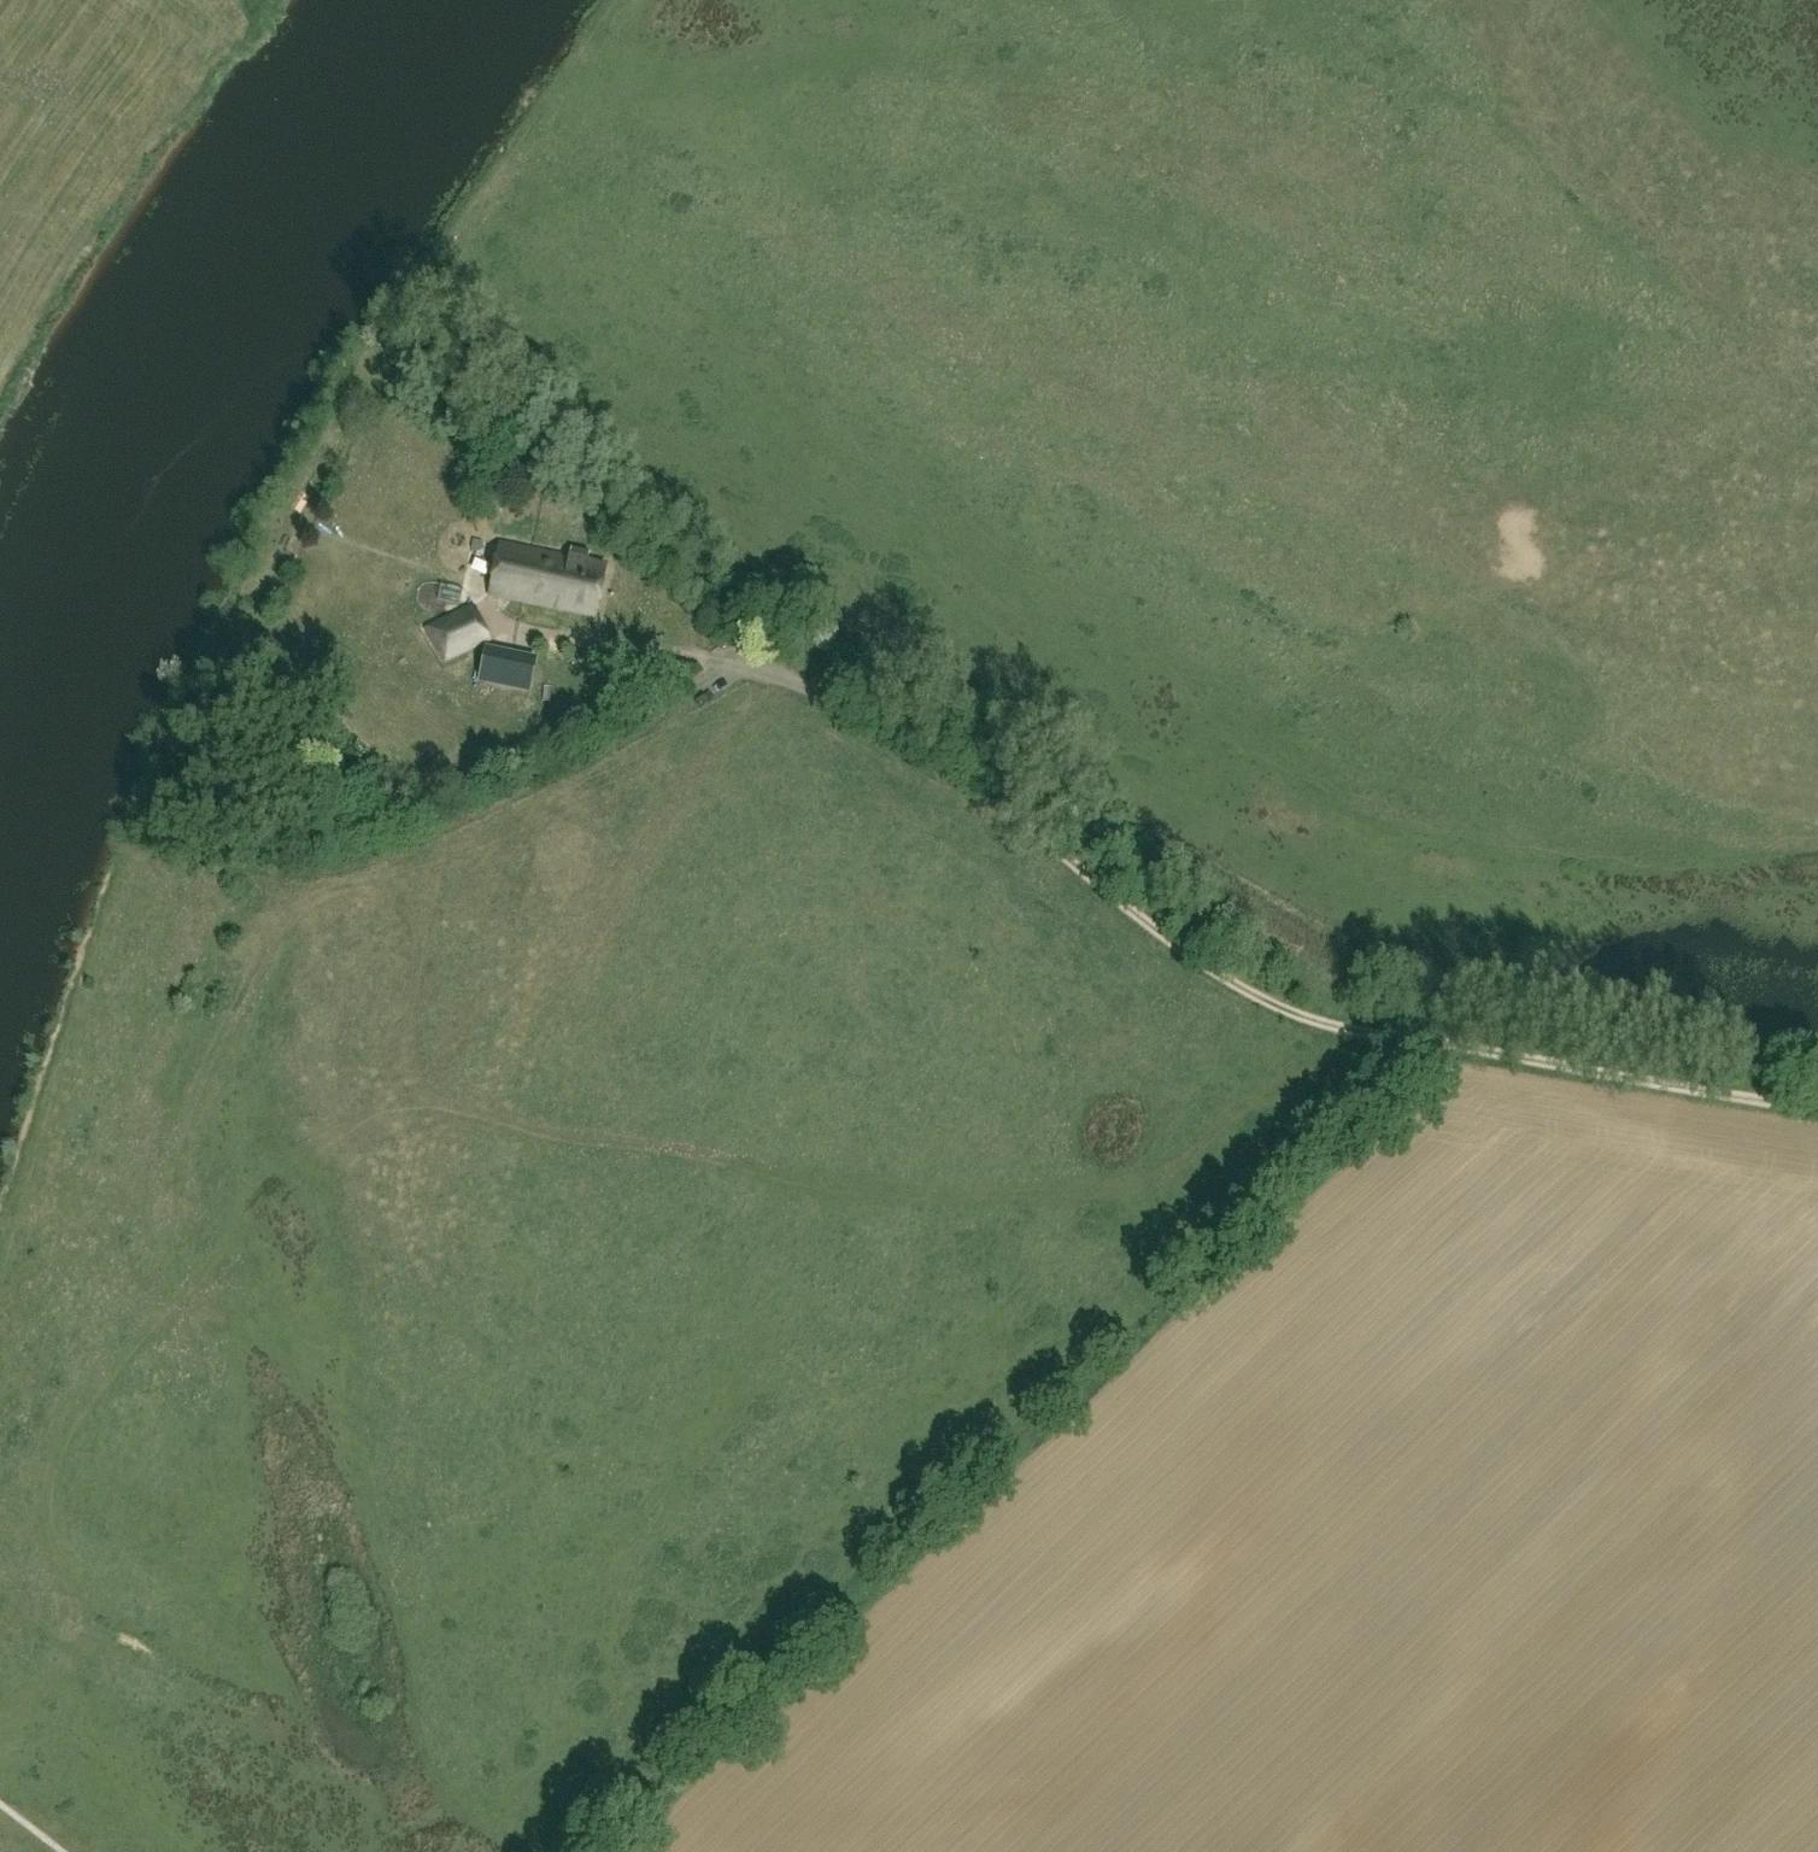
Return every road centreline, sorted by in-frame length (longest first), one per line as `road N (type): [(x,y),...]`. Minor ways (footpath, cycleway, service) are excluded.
road 1 (track): [(1817,1092),(1381,1031),(1312,1012),(1262,990),(1185,939),(1073,842),(951,754),(830,688),(673,645)]

